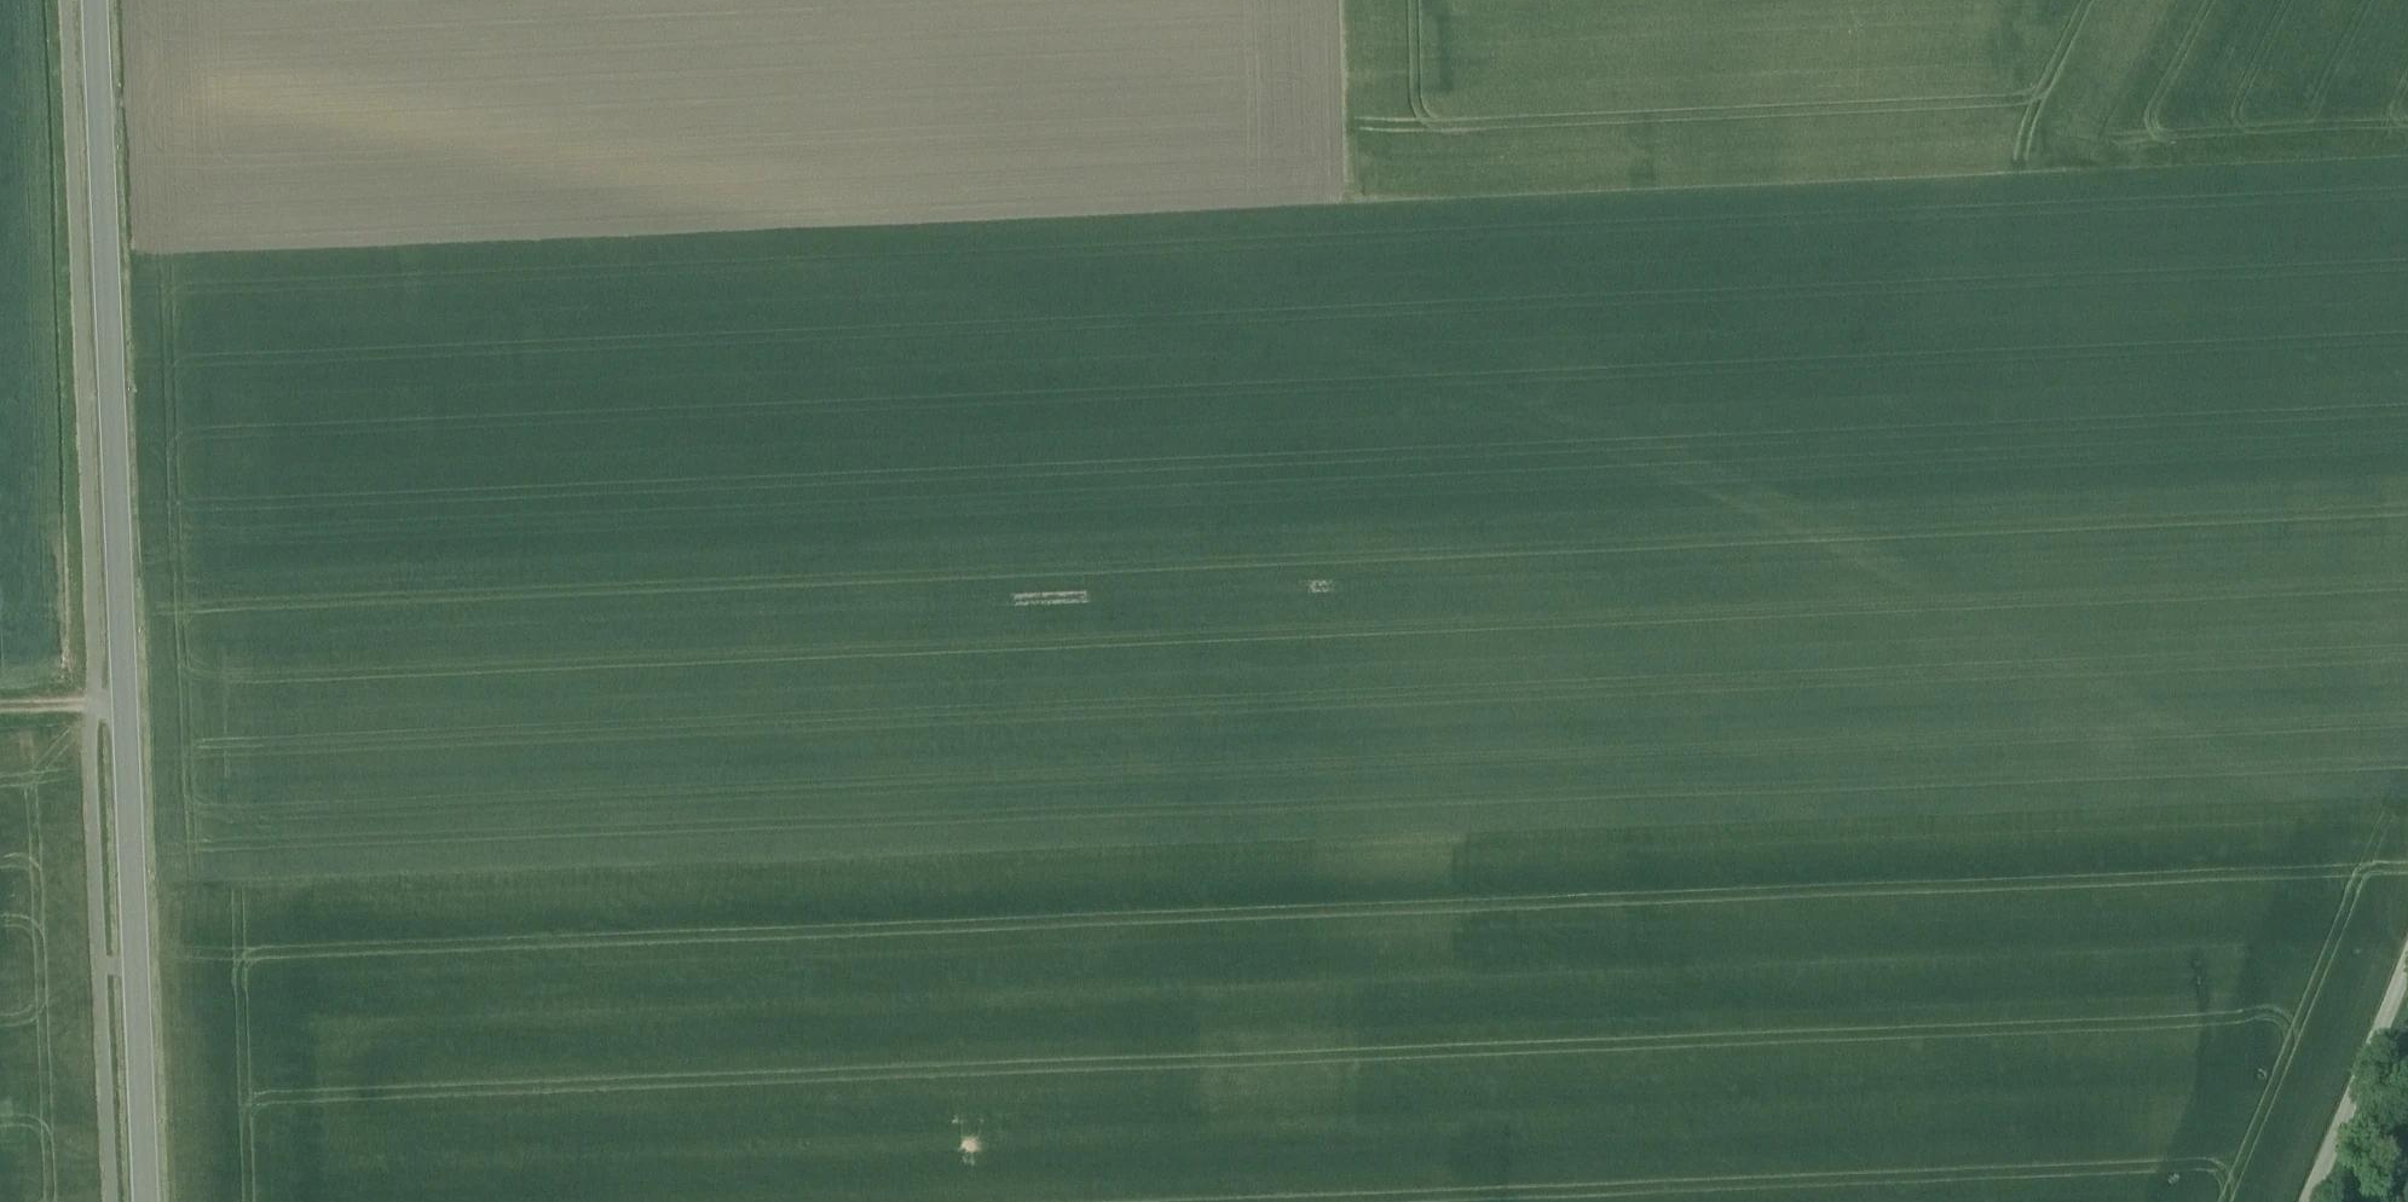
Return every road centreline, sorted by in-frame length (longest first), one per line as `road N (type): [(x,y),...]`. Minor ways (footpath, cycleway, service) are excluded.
road 1 (secondary): [(94,0),(145,1201)]
road 2 (residential): [(2407,946),(2311,1201)]

